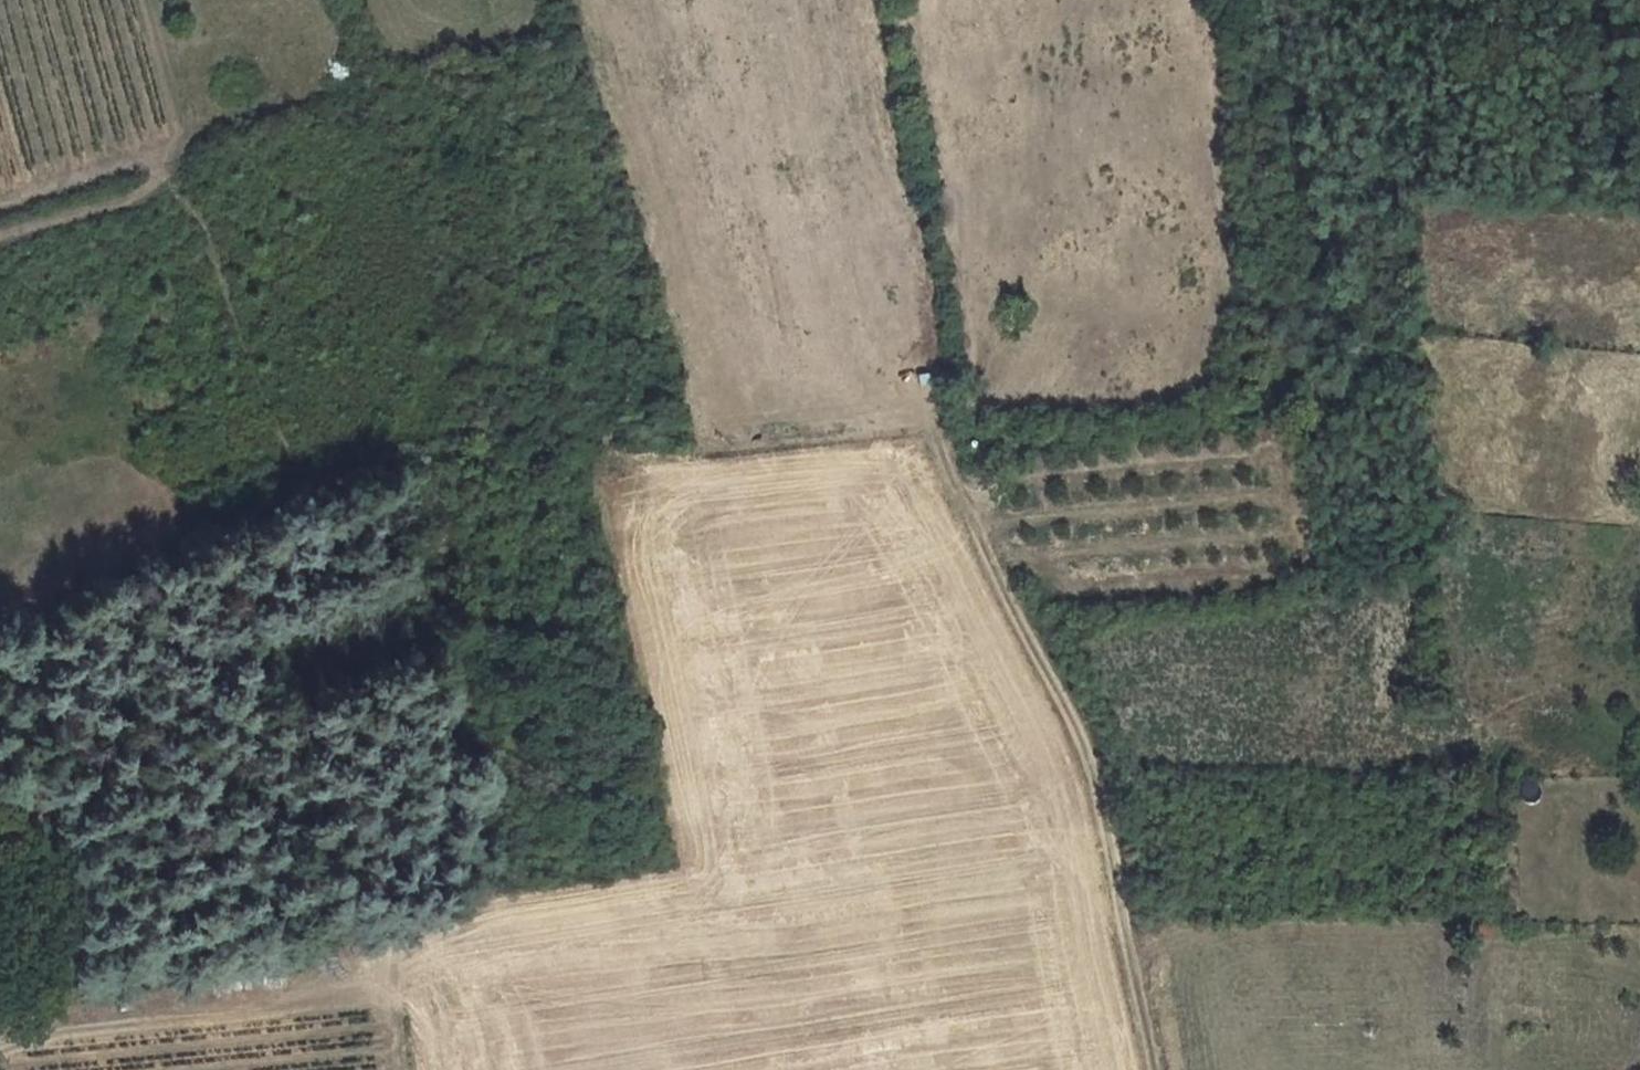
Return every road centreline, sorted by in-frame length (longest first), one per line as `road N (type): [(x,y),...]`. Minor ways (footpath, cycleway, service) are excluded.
road 1 (track): [(1155,1069),(1092,777),(937,444)]

